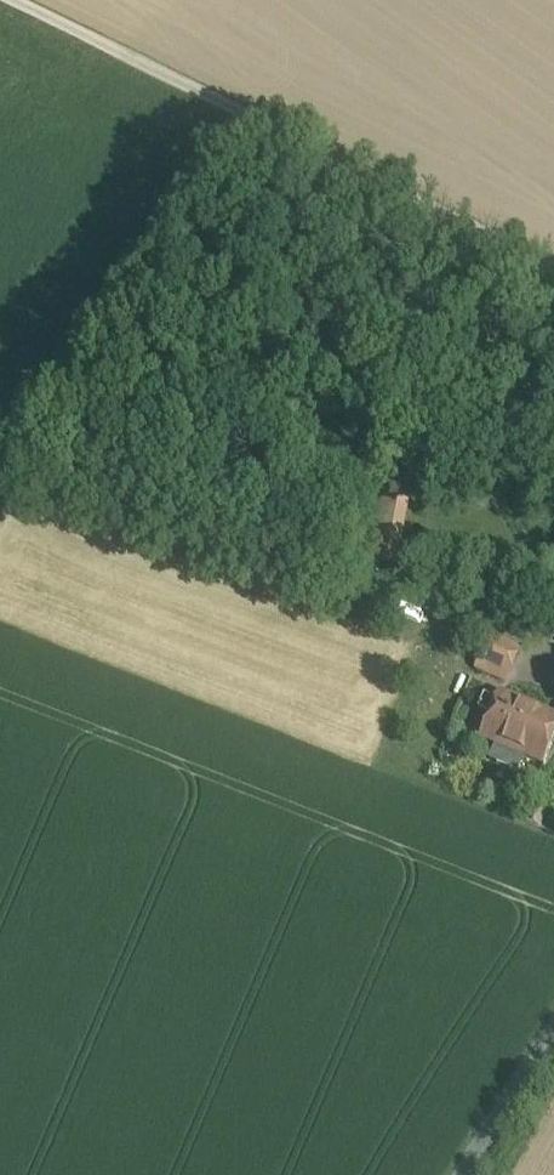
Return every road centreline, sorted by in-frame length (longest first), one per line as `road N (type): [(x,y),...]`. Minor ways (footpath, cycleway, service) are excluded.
road 1 (track): [(30,0),(553,260)]
road 2 (unclassified): [(478,1174),(553,1048)]

